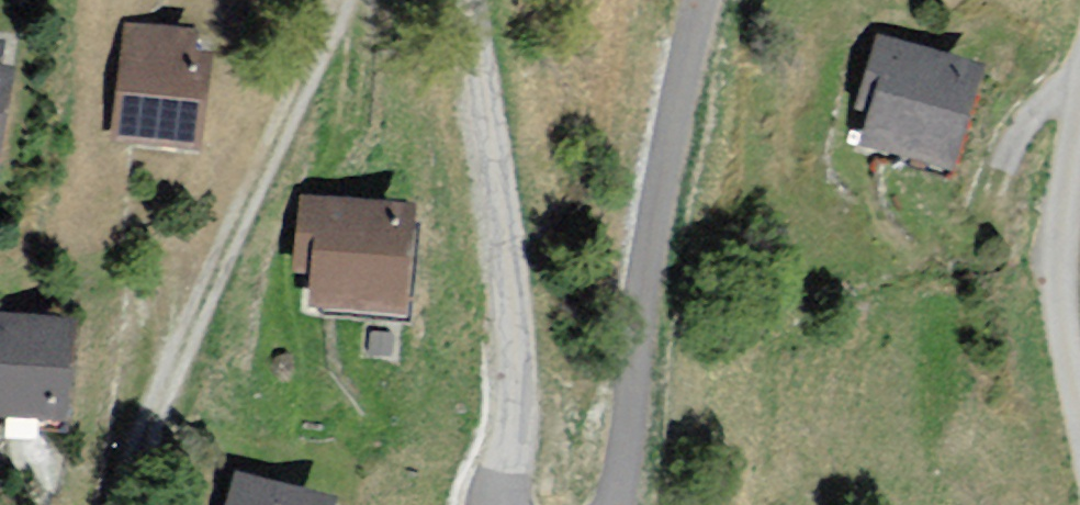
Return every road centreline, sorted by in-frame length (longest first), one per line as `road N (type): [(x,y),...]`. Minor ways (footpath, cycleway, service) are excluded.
road 1 (residential): [(613,504),(653,239),(705,0)]
road 2 (residential): [(469,0),(506,204),(524,407),(505,504)]
road 3 (residential): [(1079,118),(1061,234),(1062,323),(1079,416)]

